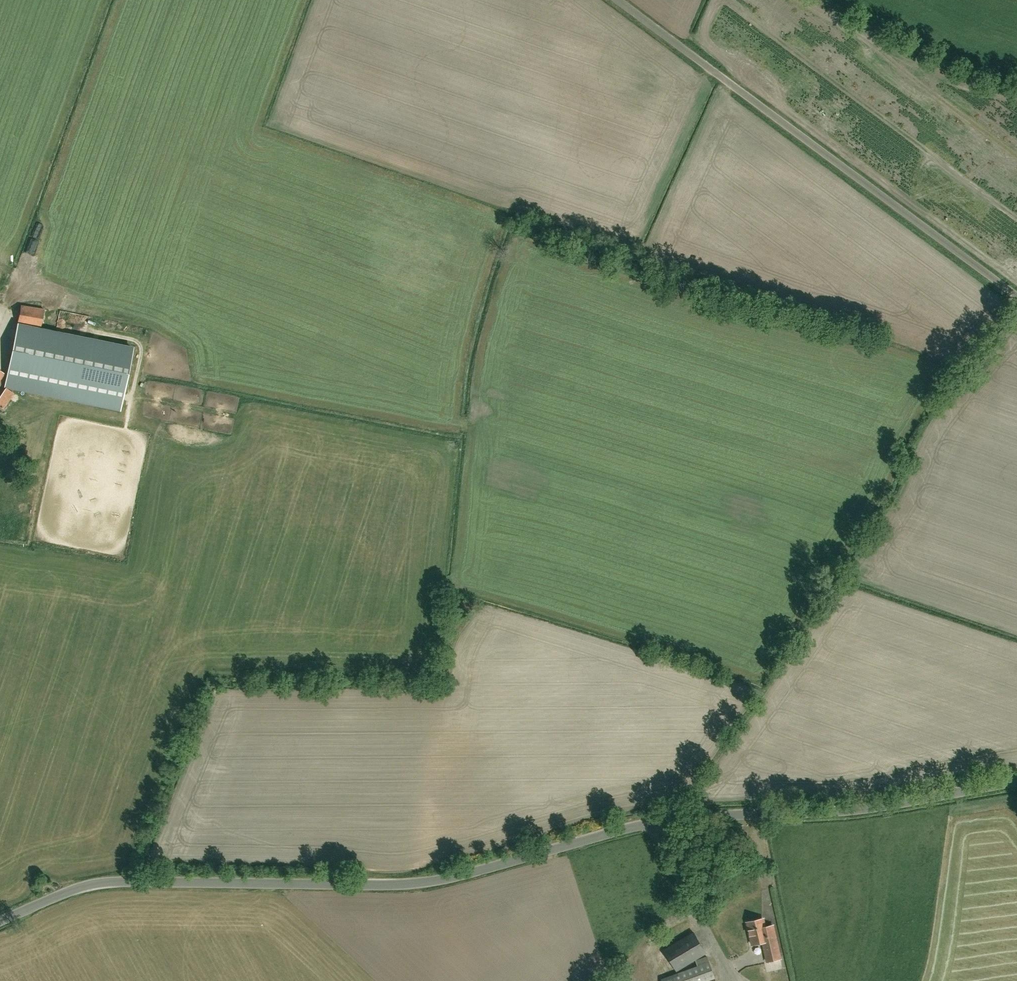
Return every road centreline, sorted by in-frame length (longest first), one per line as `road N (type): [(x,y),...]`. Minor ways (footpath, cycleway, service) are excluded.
road 1 (tertiary): [(0,923),(98,885),(406,886),(656,824),(828,815),(1016,784)]
road 2 (unclassified): [(1016,298),(612,0)]

